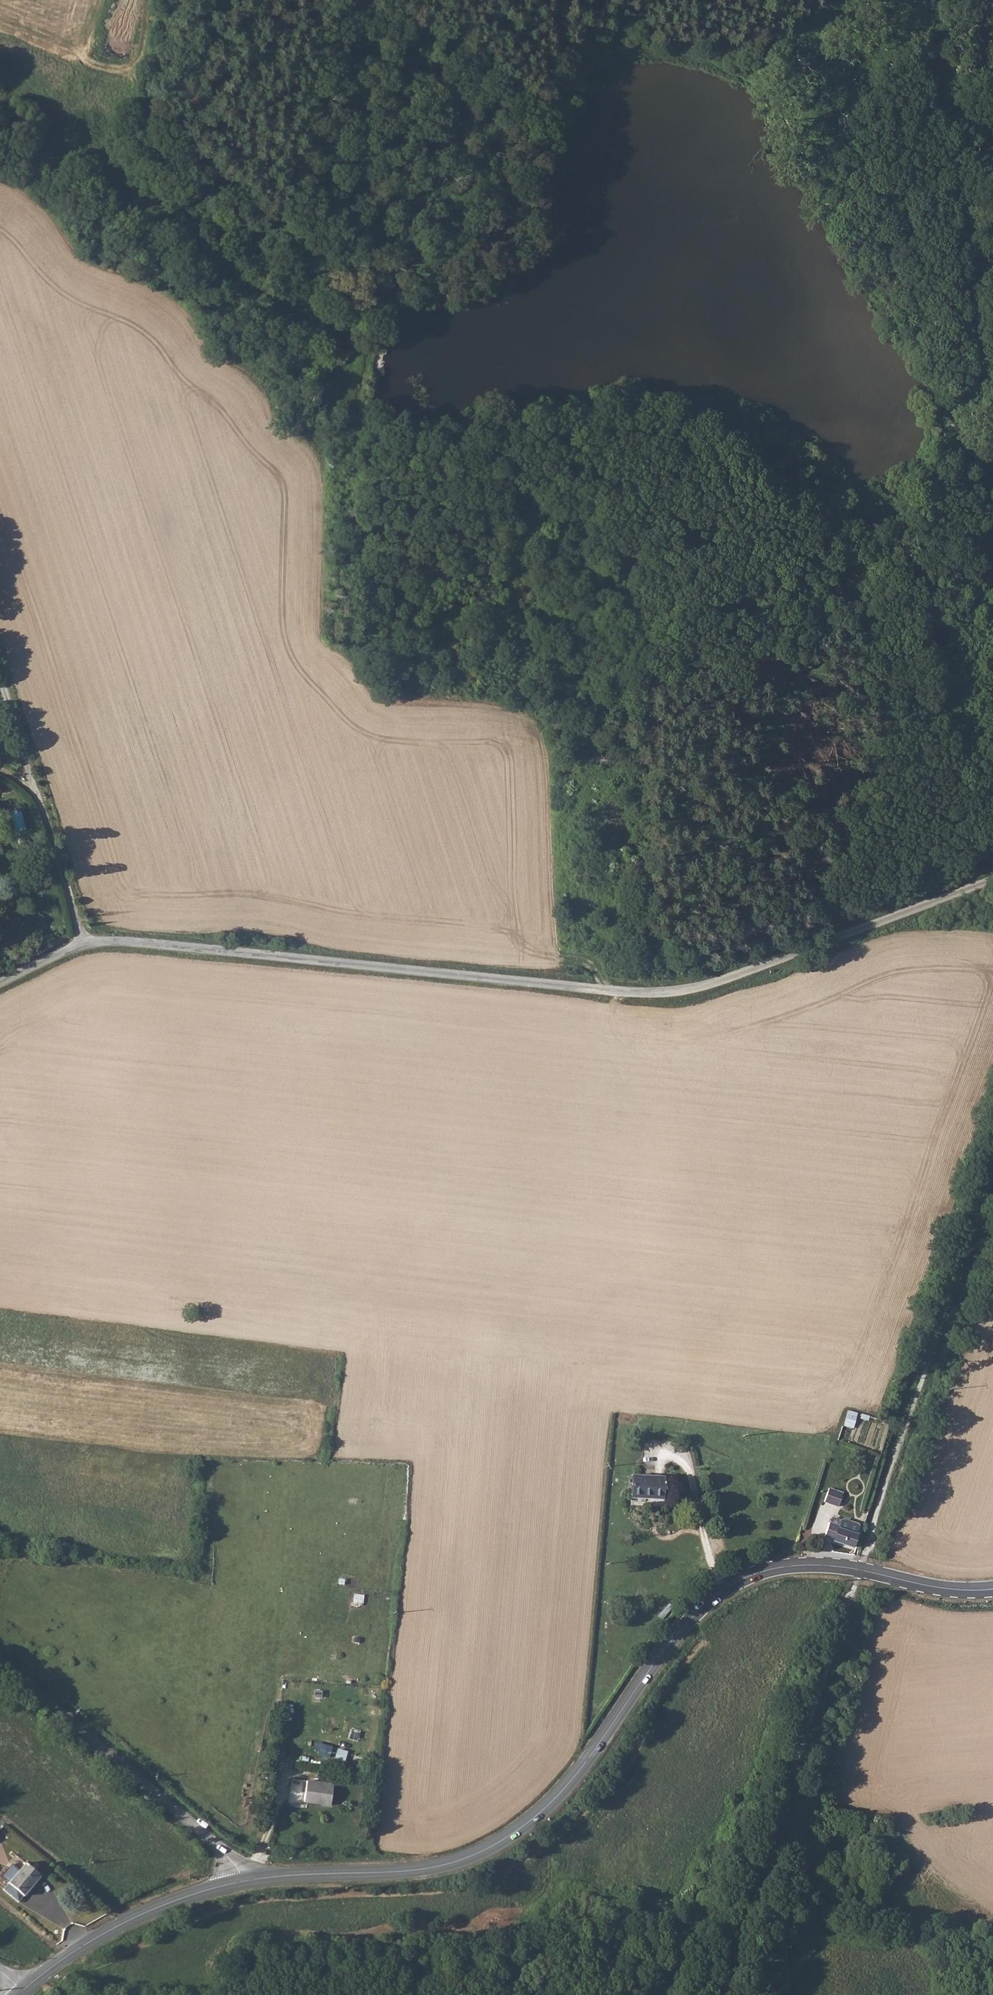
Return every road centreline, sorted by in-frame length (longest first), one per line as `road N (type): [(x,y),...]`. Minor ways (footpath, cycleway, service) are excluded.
road 1 (unclassified): [(0,984),(83,943),(123,942),(676,992),(992,880)]
road 2 (secondary): [(992,1589),(958,1591),(830,1566),(746,1577),(683,1627),(579,1773),(489,1850),(442,1867),(245,1880)]
road 3 (unclassified): [(0,1659),(245,1880)]
road 4 (track): [(83,943),(0,676)]
road 5 (secondary): [(245,1880),(138,1917),(23,1990)]
road 6 (unclassified): [(963,0),(992,246)]

